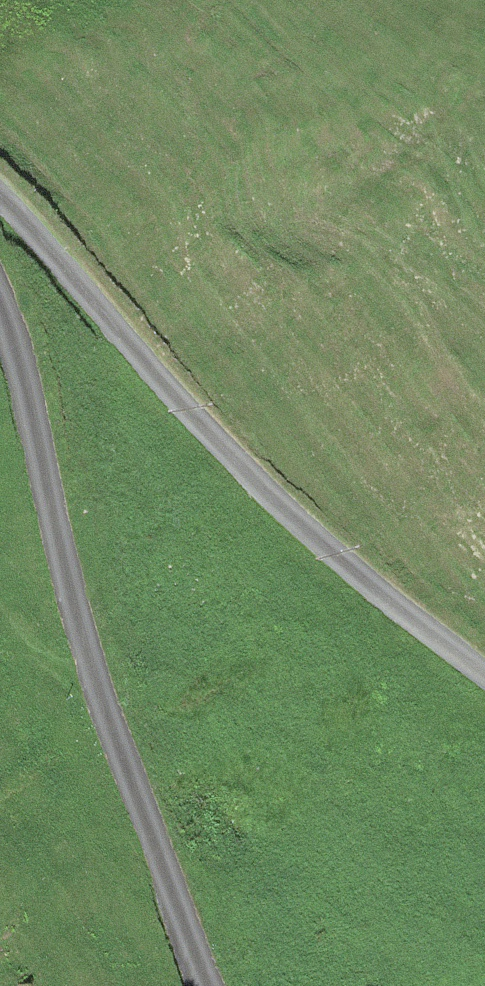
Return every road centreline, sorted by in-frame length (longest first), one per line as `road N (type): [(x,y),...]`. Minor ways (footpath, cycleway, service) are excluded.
road 1 (track): [(0,299),(28,380),(102,689),(209,985)]
road 2 (track): [(0,194),(254,475),(484,671)]

